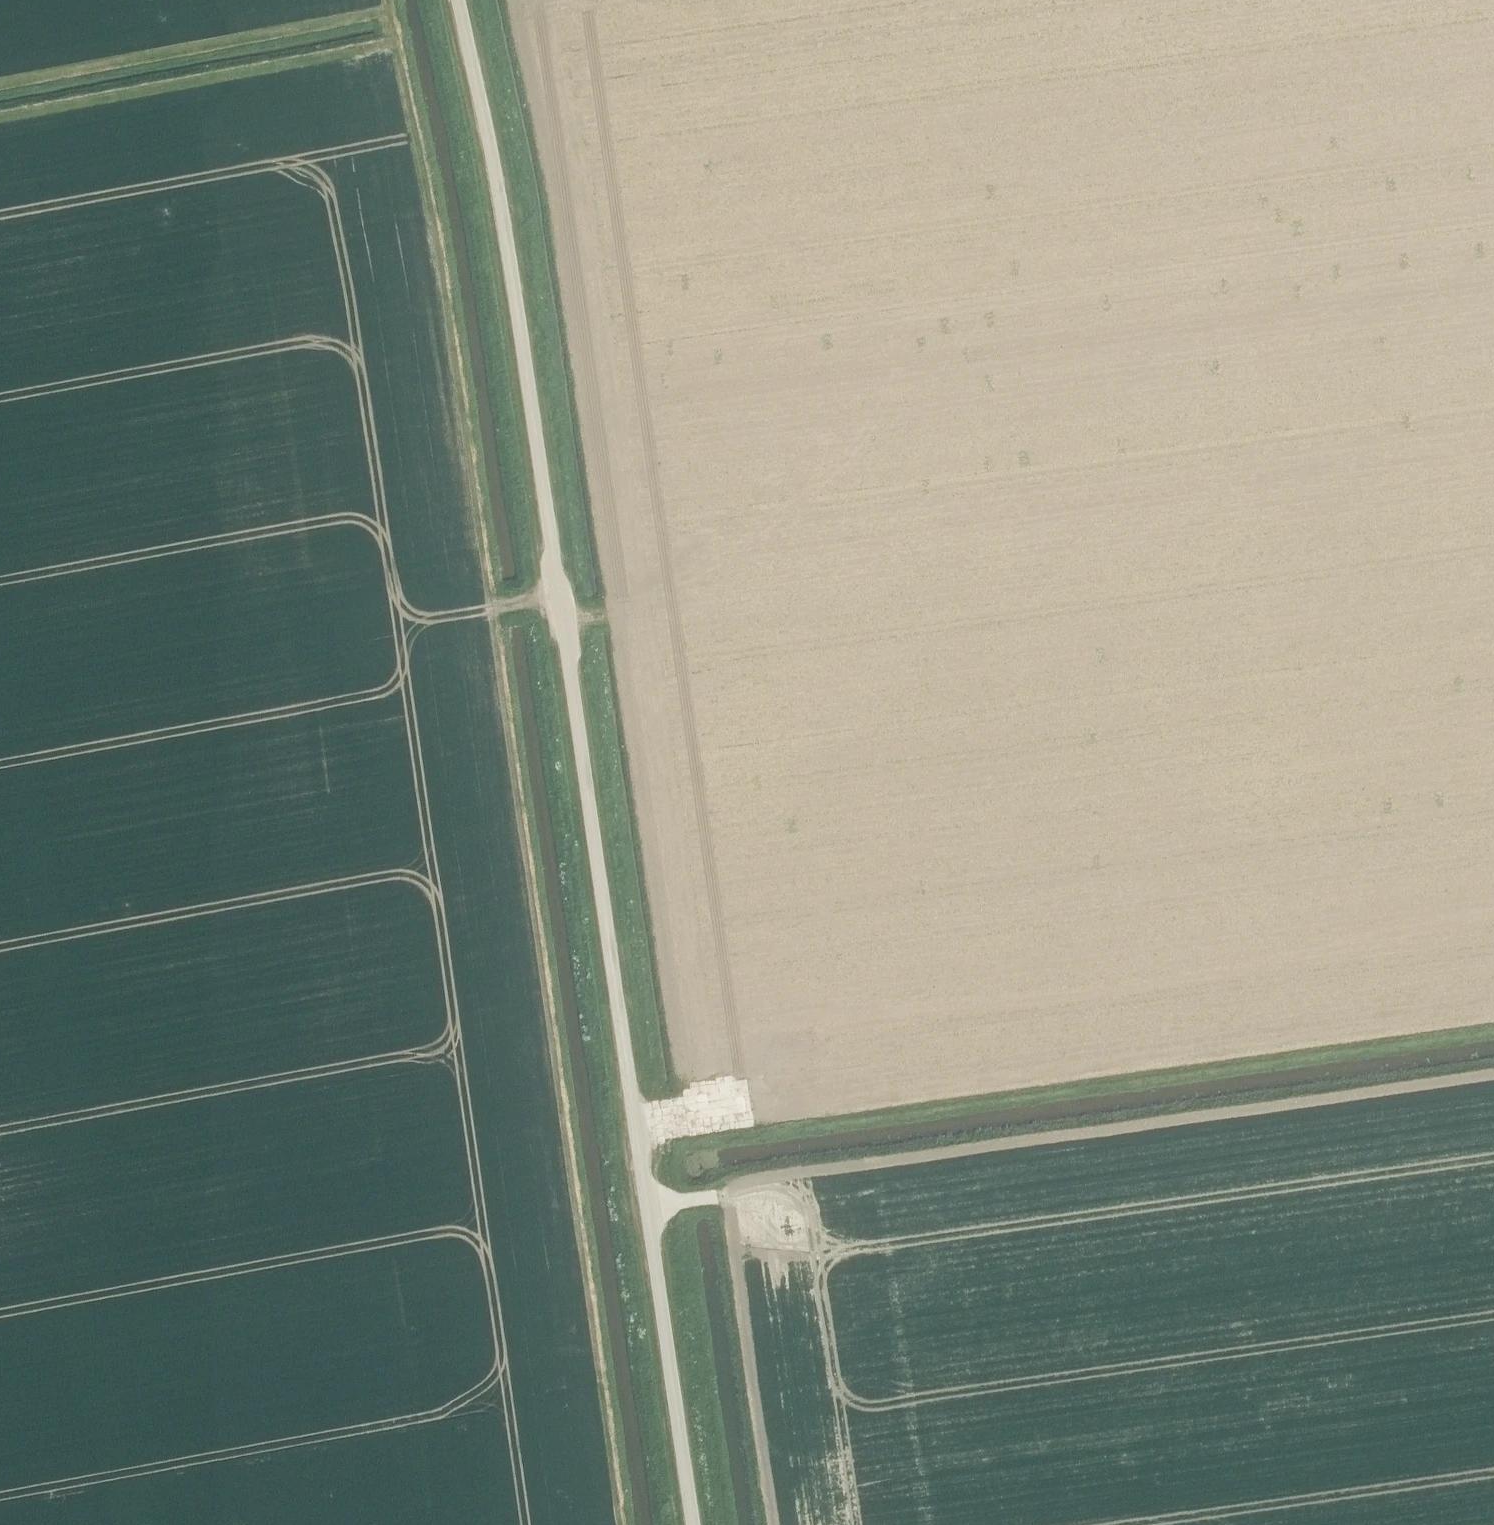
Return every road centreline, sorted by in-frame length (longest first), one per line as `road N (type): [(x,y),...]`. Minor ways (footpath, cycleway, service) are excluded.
road 1 (unclassified): [(690,1524),(538,471),(454,0)]

